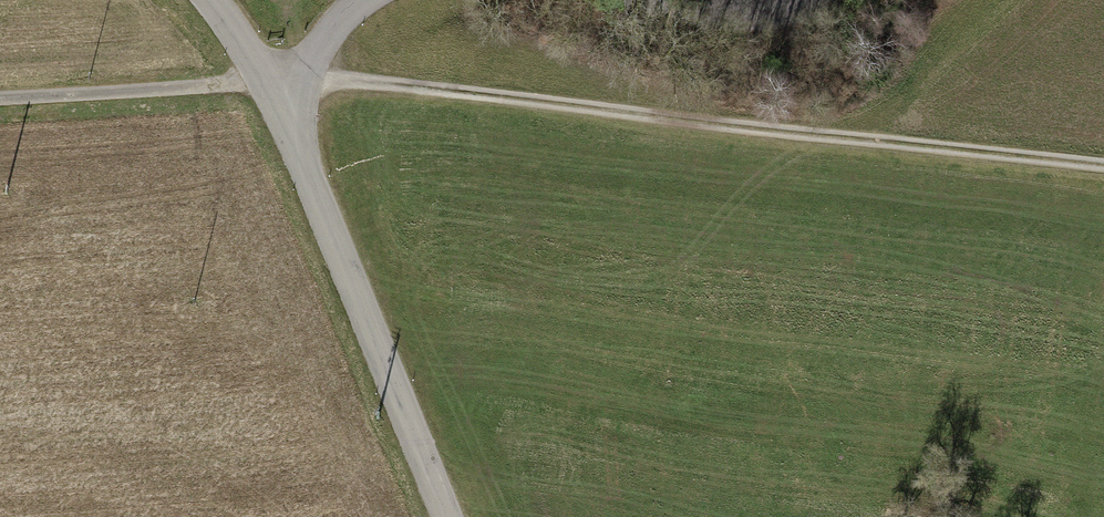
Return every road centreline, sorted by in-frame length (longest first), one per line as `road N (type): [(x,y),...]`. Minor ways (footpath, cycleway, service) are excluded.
road 1 (track): [(1103,166),(353,81),(274,84)]
road 2 (unclassified): [(447,516),(274,84)]
road 3 (track): [(0,100),(274,84)]
road 4 (unclassified): [(274,84),(364,0)]

